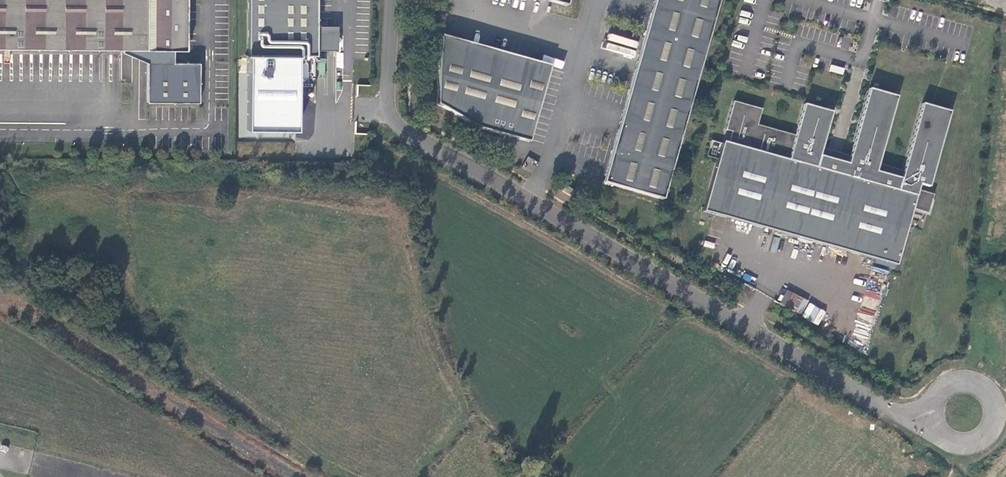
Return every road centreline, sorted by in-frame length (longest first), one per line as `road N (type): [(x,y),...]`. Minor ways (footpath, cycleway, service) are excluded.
road 1 (residential): [(396,0),(392,102),(404,127),(908,415),(937,416)]
road 2 (residential): [(937,416),(955,437),(987,425),(984,394),(965,385),(948,389)]

